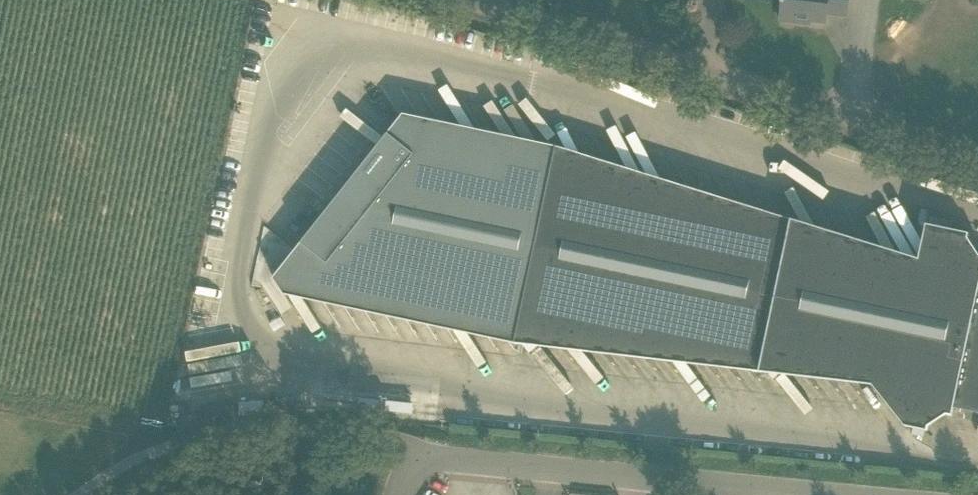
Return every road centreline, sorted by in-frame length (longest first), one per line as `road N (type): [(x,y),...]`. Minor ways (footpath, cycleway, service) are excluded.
road 1 (unclassified): [(977,154),(461,0)]
road 2 (unclassified): [(850,494),(407,453)]
road 3 (unclassified): [(76,494),(113,468),(208,436),(373,434),(407,453)]

